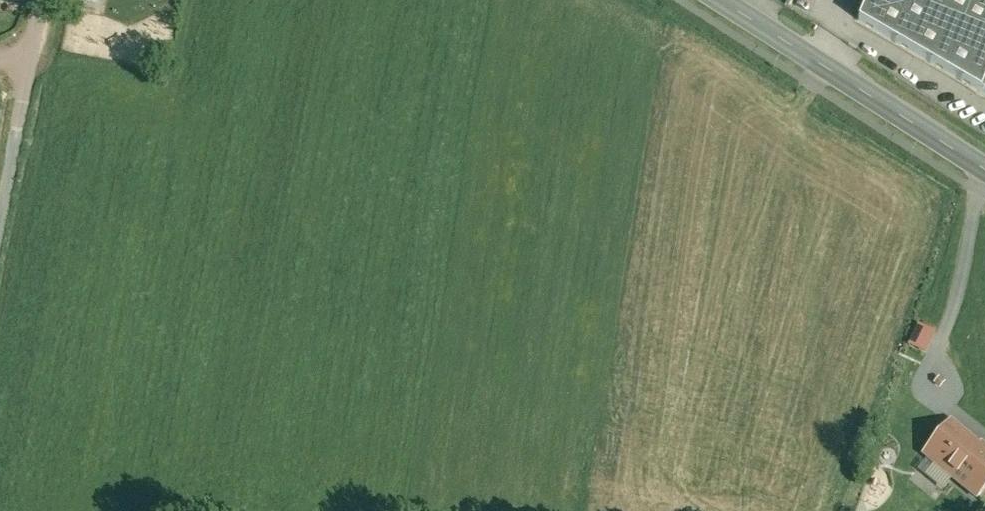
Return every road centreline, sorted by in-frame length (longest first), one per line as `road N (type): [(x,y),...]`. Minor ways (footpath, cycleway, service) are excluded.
road 1 (tertiary): [(984,170),(722,0)]
road 2 (residential): [(0,183),(30,41)]

